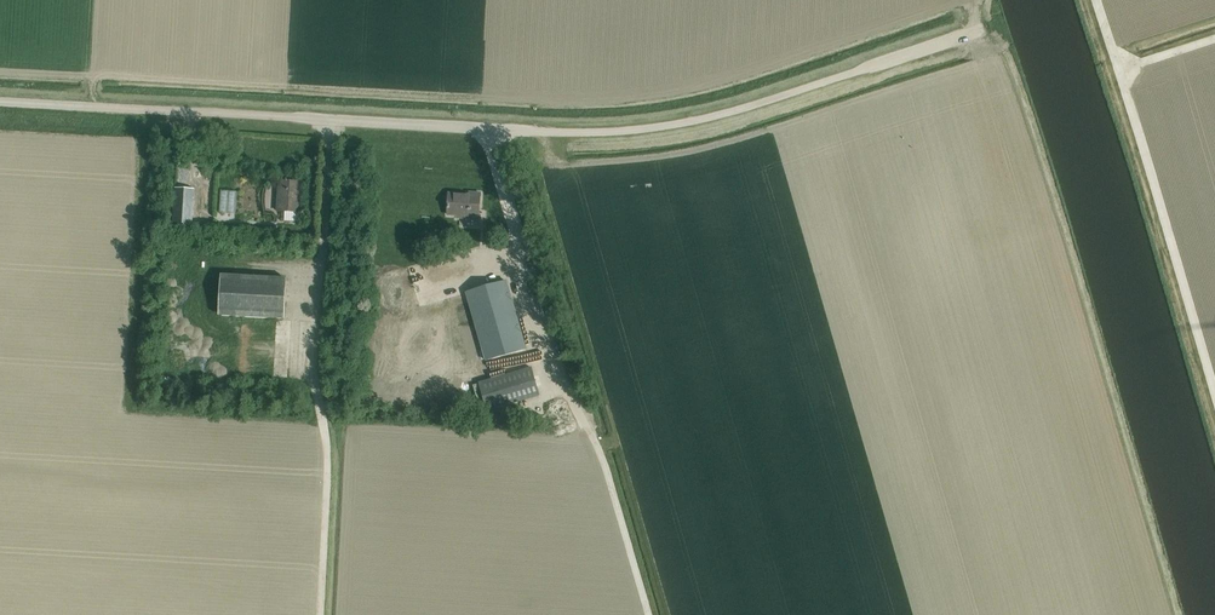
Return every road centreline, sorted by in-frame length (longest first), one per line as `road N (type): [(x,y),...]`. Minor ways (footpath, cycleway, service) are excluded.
road 1 (unclassified): [(1008,38),(701,137),(654,142),(350,119),(0,109)]
road 2 (track): [(1214,405),(1095,0)]

